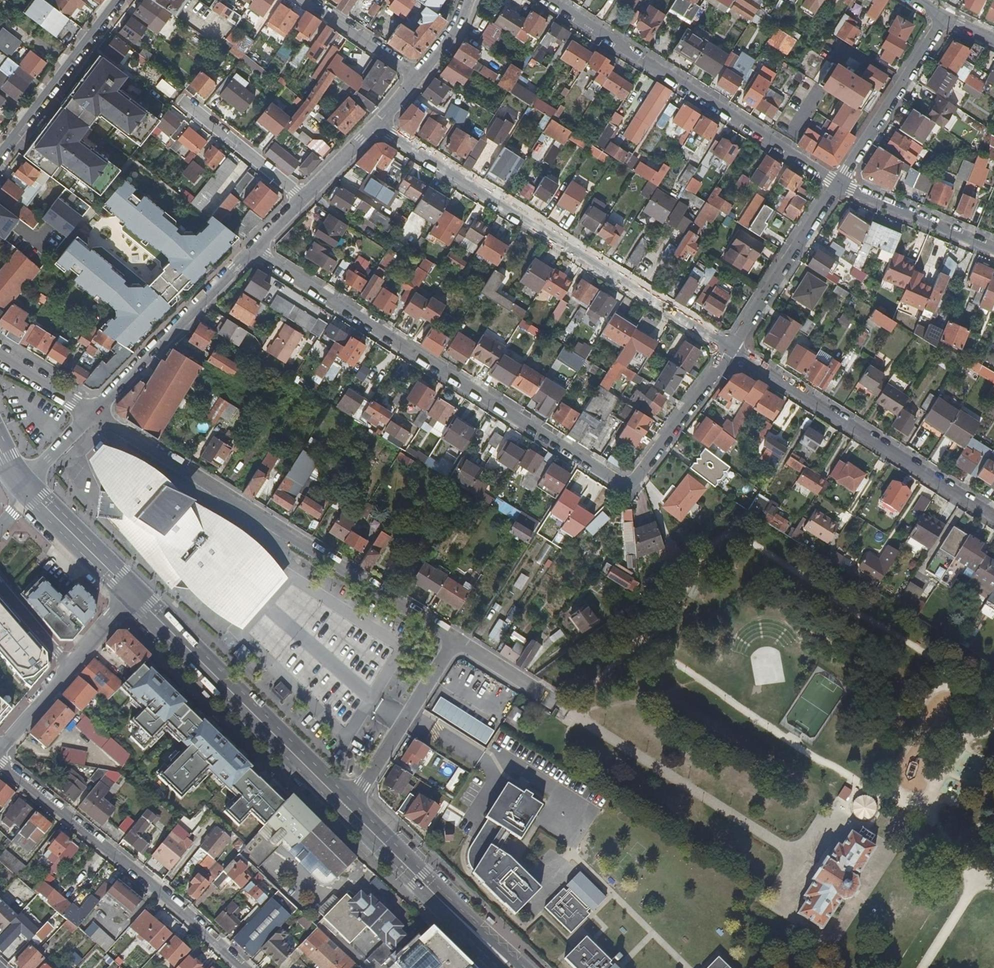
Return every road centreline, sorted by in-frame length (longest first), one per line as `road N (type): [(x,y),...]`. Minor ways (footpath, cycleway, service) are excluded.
road 1 (track): [(538,693),(609,644),(663,625),(720,542),(752,542),(950,672),(880,796)]
road 2 (residential): [(252,250),(622,484),(635,479),(727,348)]
road 3 (track): [(639,638),(810,754),(925,819),(981,878),(922,967)]
road 4 (residential): [(453,640),(92,413)]
road 5 (residential): [(727,348),(379,124)]
road 6 (residential): [(550,0),(834,183)]
road 7 (residential): [(241,967),(0,759)]
road 8 (residential): [(993,517),(727,348)]
road 9 (primary): [(345,807),(133,594)]
road 10 (residential): [(252,250),(92,413)]
road 11 (residential): [(345,807),(453,640)]
road 12 (residential): [(834,183),(943,17)]
road 13 (residential): [(727,348),(834,183)]
road 14 (residential): [(0,156),(119,0)]
road 15 (primary): [(480,939),(345,807)]
road 16 (residential): [(834,183),(993,248)]
road 17 (residential): [(179,98),(301,198)]
road 18 (primary): [(133,594),(27,489)]
road 19 (residential): [(305,0),(419,76)]
road 20 (residential): [(453,640),(557,705)]

